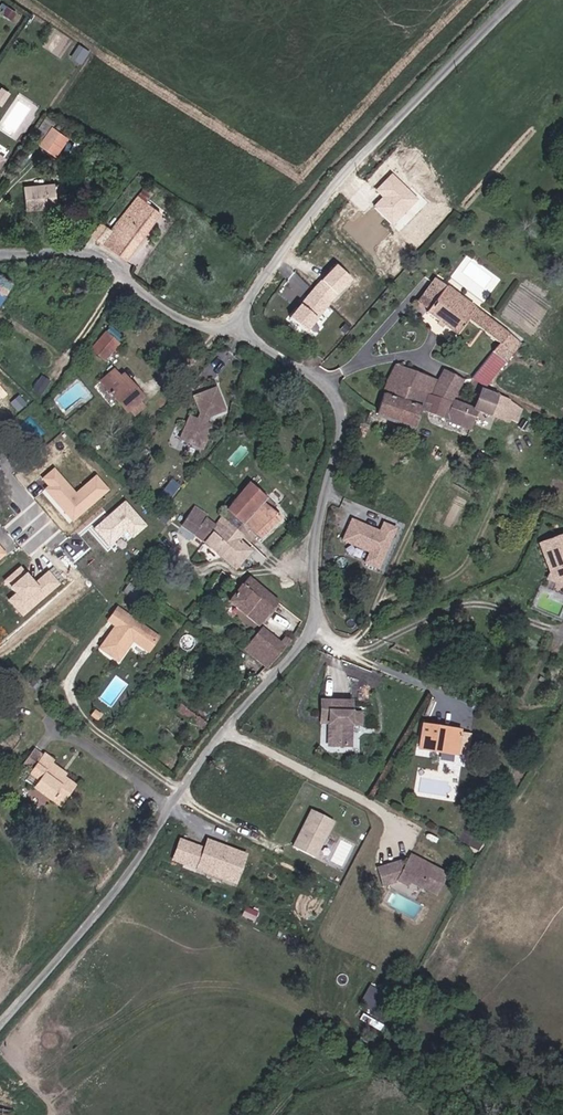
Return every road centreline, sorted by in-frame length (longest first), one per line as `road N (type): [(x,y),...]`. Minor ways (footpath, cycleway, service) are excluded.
road 1 (residential): [(237,321),(338,395),(344,421),(318,534),(311,638),(230,724),(125,881),(0,1027)]
road 2 (residential): [(237,321),(353,169),(517,0)]
road 3 (residential): [(0,252),(79,251),(108,261),(197,325),(237,321)]

